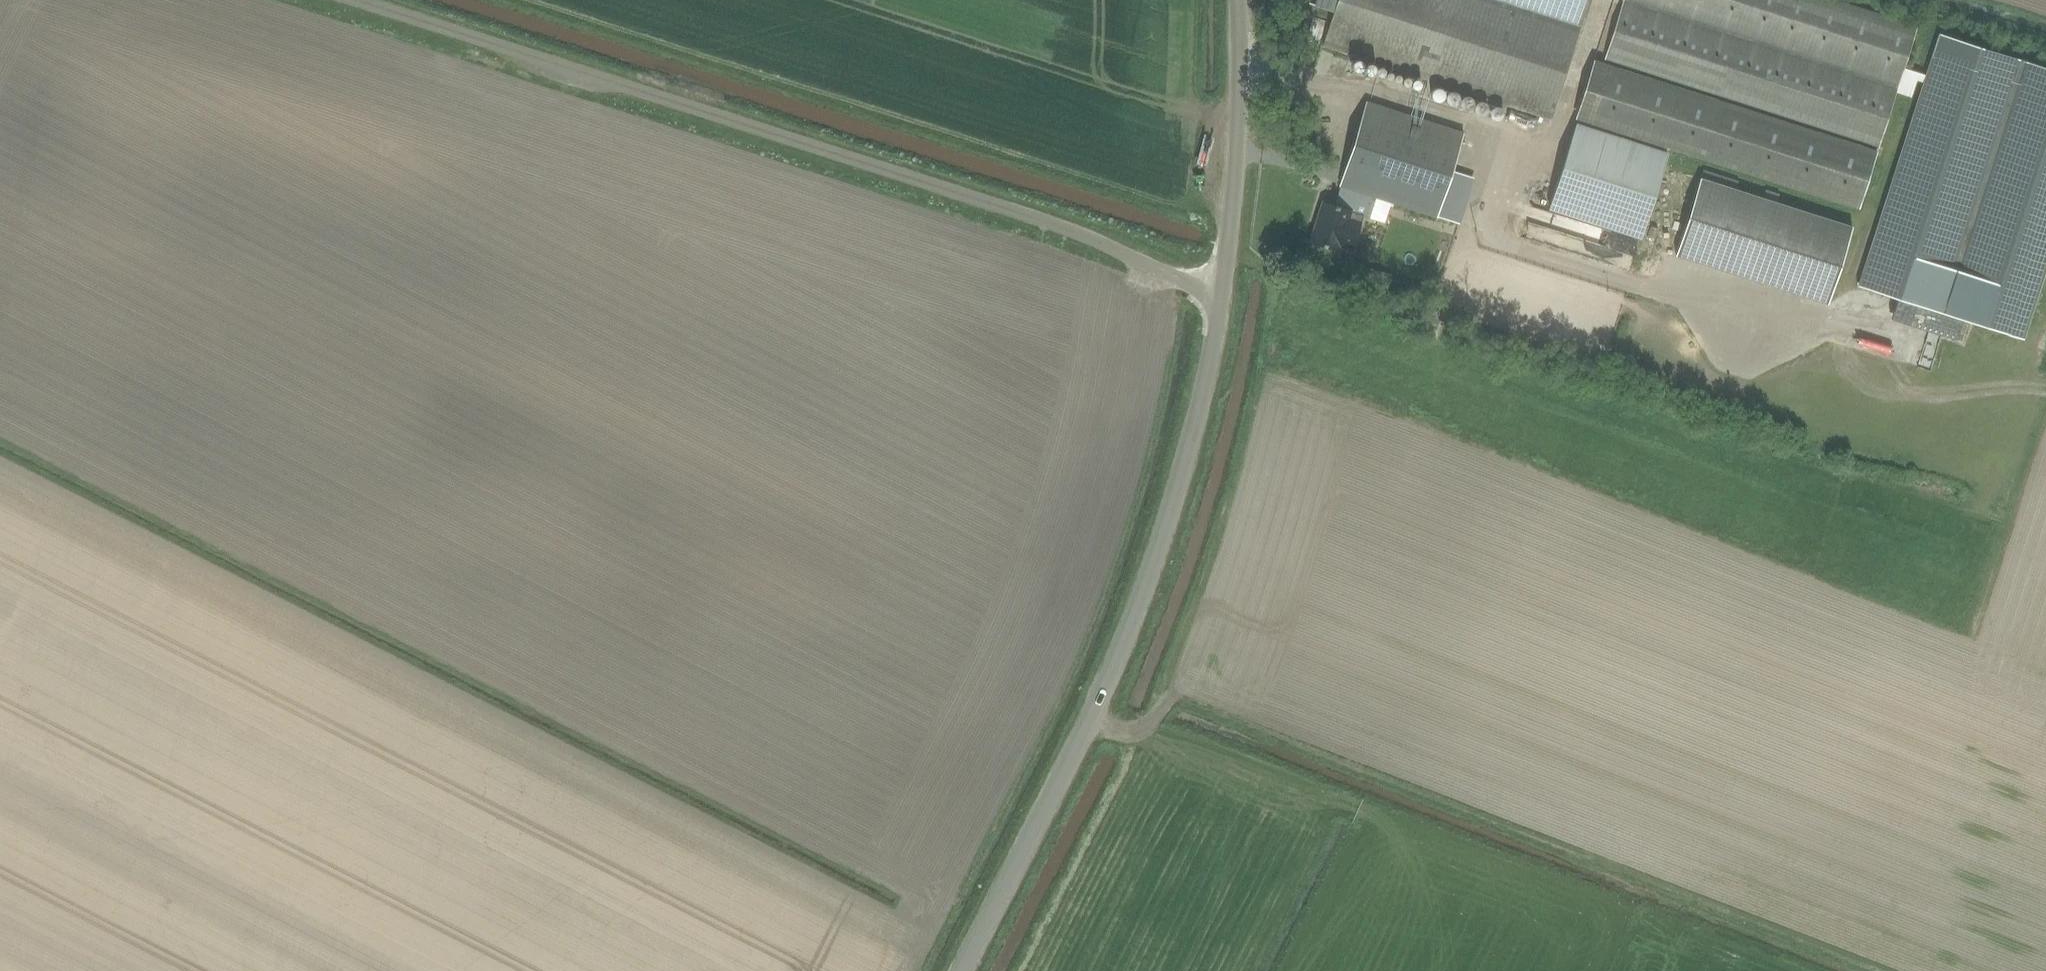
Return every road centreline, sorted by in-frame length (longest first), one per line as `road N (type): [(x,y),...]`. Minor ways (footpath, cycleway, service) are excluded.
road 1 (unclassified): [(962,970),(1103,679),(1180,477),(1204,388),(1228,245),(1234,0)]

